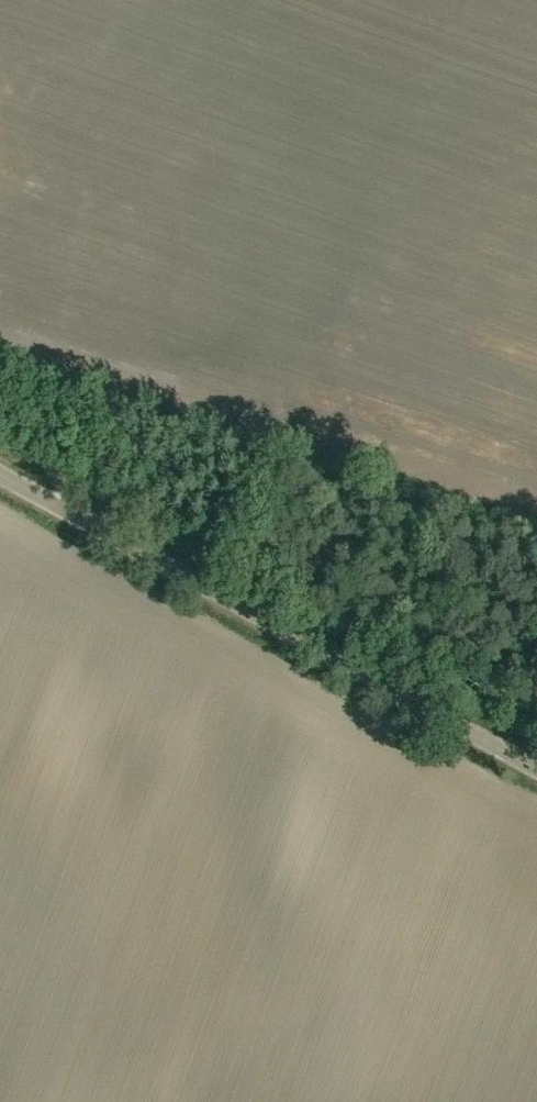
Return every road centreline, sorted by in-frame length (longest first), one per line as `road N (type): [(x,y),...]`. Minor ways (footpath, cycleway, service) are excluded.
road 1 (unclassified): [(536,771),(0,473)]

